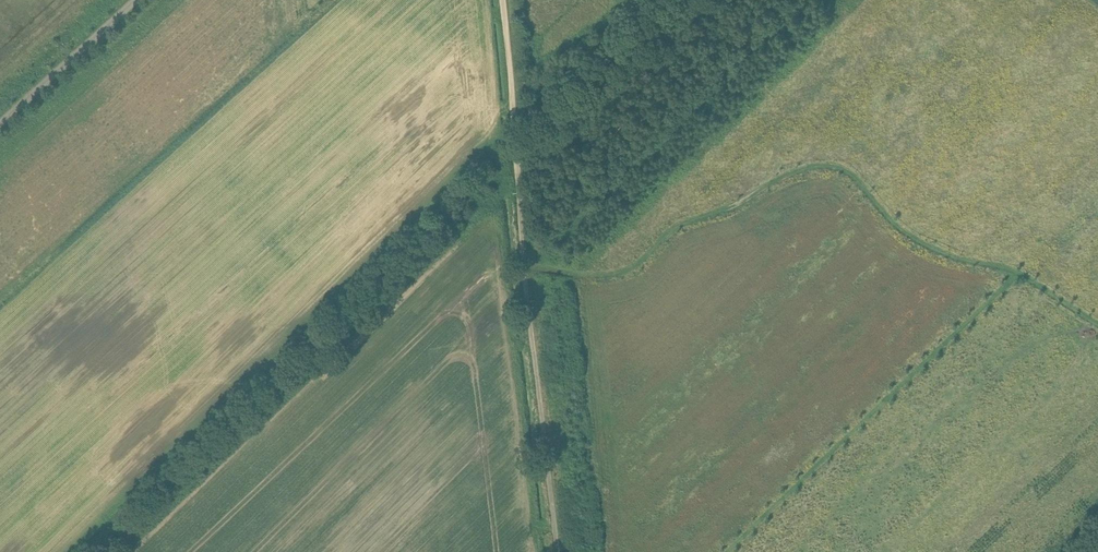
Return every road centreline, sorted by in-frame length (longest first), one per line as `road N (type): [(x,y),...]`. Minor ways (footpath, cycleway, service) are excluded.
road 1 (unclassified): [(556,551),(501,0)]
road 2 (unclassified): [(0,123),(136,0)]

